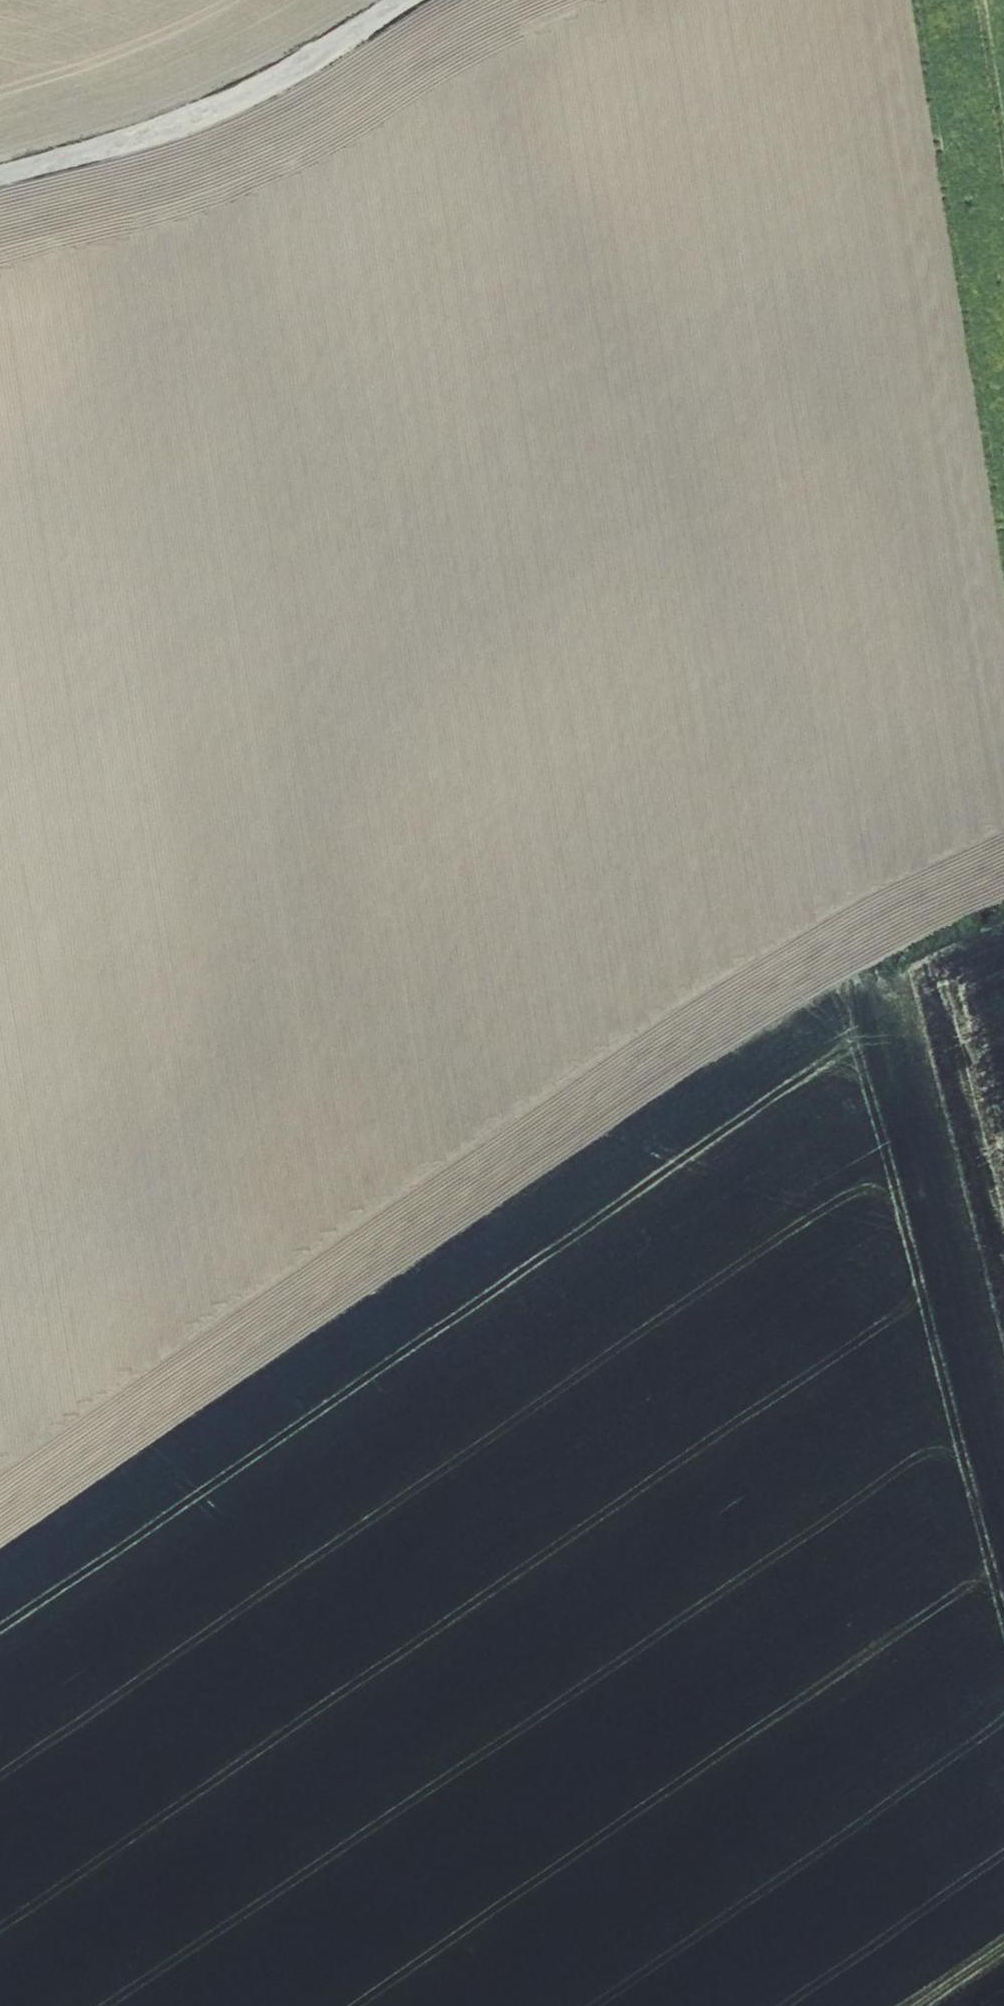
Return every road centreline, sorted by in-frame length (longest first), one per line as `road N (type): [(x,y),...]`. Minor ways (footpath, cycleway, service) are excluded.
road 1 (track): [(0,173),(212,116),(410,0)]

